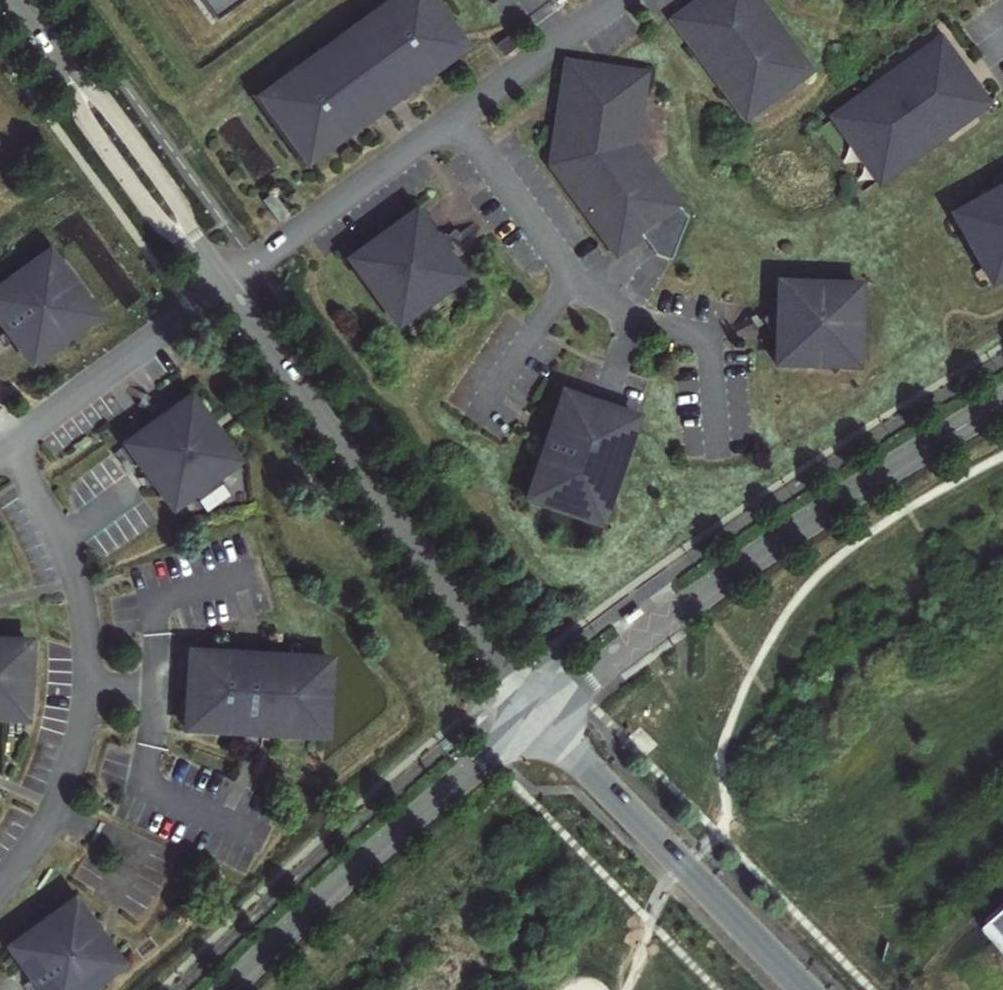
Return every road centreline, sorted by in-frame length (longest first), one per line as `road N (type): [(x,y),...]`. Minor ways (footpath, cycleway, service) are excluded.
road 1 (residential): [(1002,403),(811,520),(540,714)]
road 2 (residential): [(219,285),(540,714)]
road 3 (unclassified): [(12,443),(77,584),(88,686),(80,746),(58,810),(0,890)]
road 4 (residential): [(540,714),(230,989)]
road 5 (residential): [(540,714),(807,989)]
road 6 (residential): [(11,0),(219,285)]
road 7 (unclassified): [(219,285),(12,443)]

